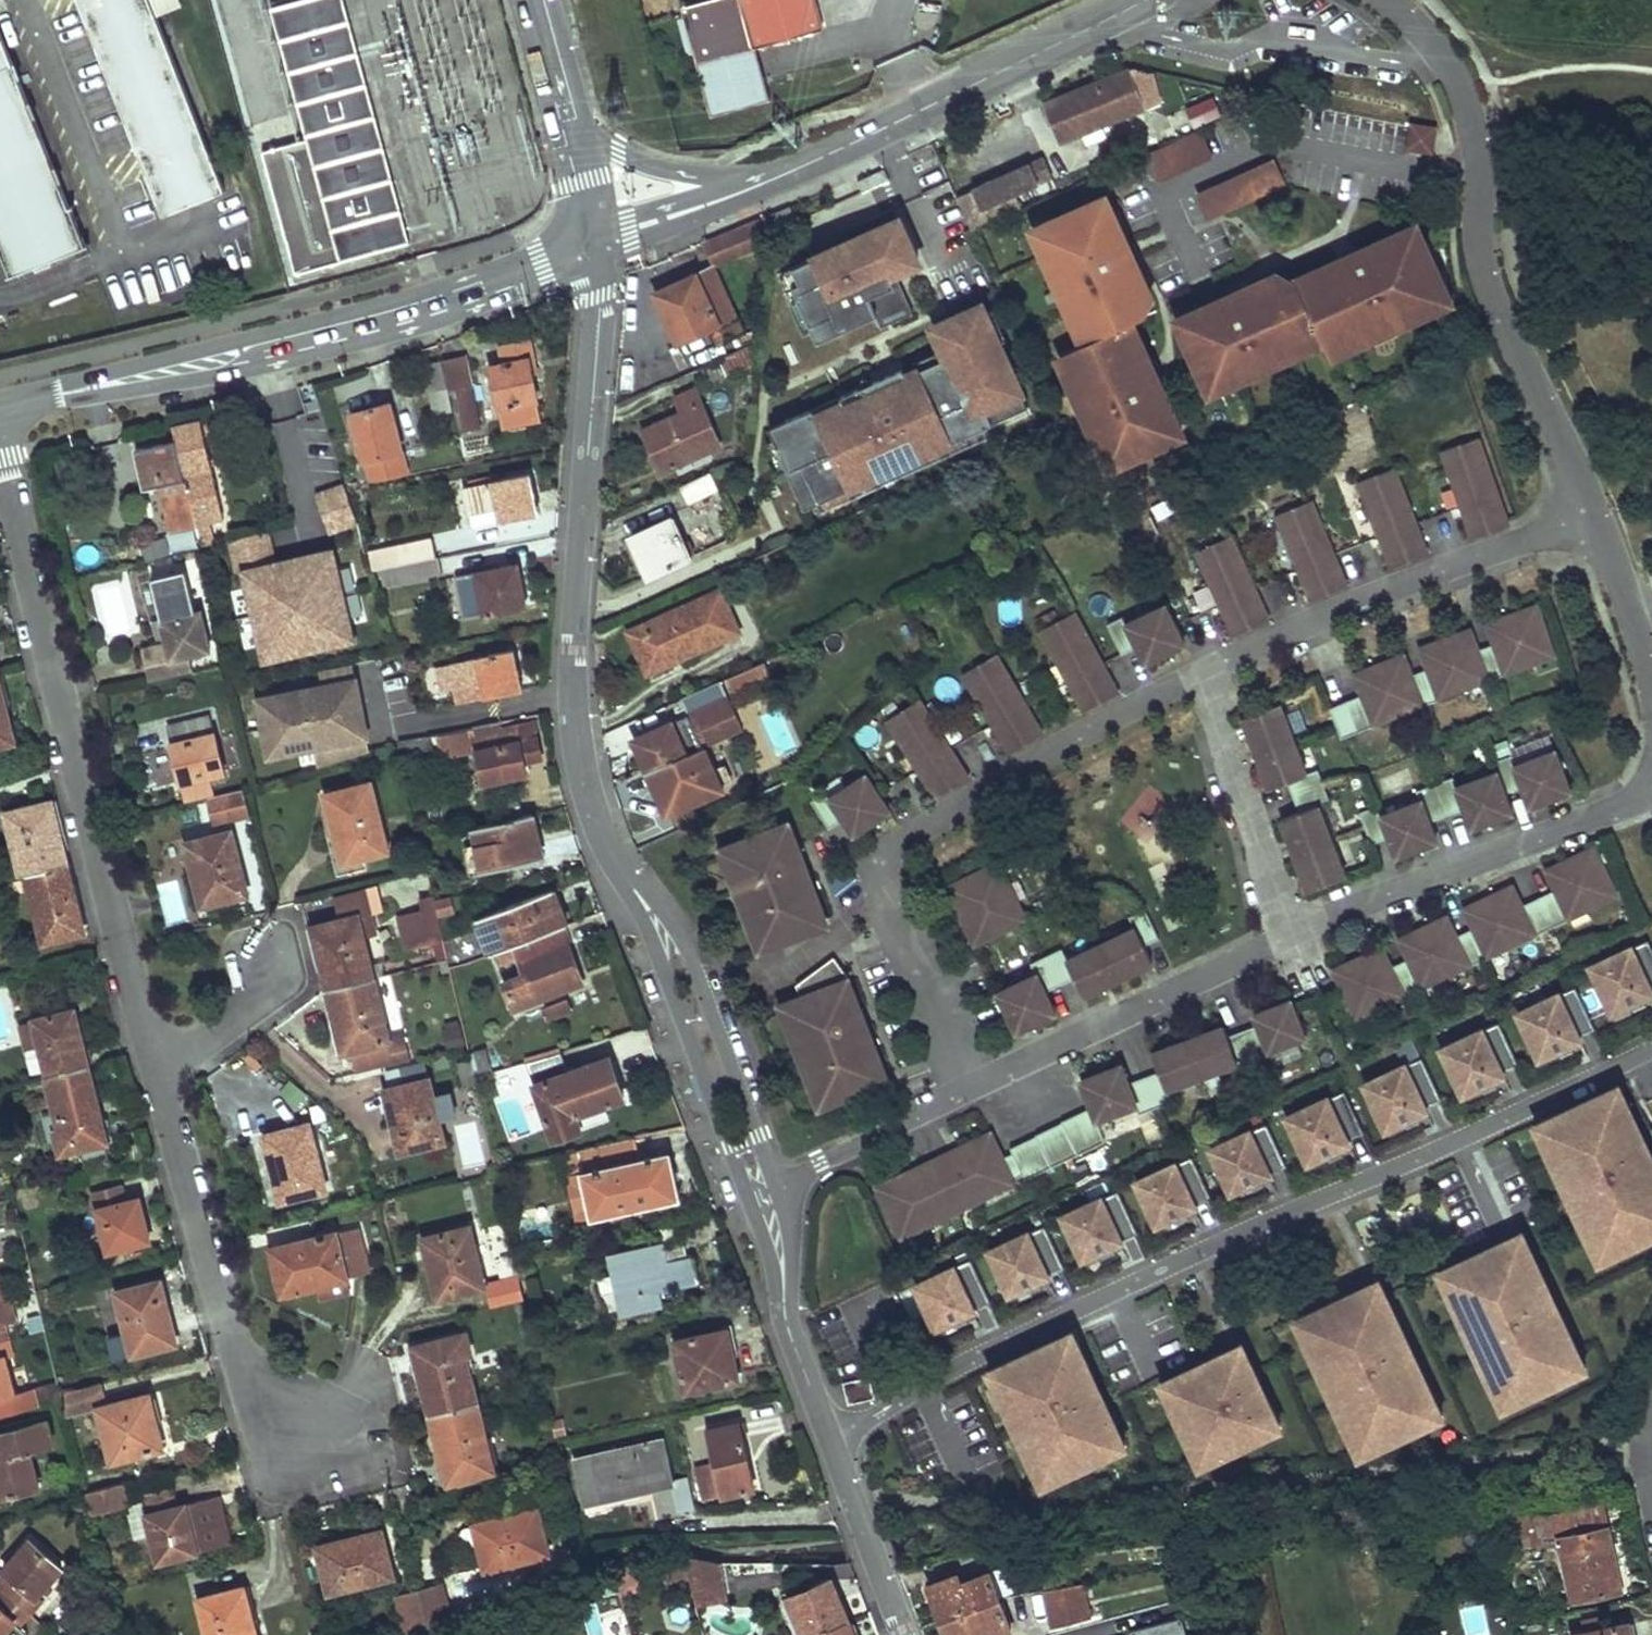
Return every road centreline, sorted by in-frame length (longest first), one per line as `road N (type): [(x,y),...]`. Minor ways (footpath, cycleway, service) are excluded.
road 1 (residential): [(829,1438),(977,1357),(1651,1051)]
road 2 (residential): [(0,452),(153,1066)]
road 3 (tertiary): [(617,868),(587,792),(573,711),(599,319),(596,247)]
road 4 (residential): [(1202,673),(889,850),(881,871),(888,896),(971,1091)]
road 5 (tertiary): [(0,409),(397,319),(596,247)]
road 6 (residential): [(1592,519),(1483,273),(1477,145),(1459,87),(1385,0)]
road 7 (residential): [(1144,0),(745,191)]
road 8 (residential): [(1592,519),(1391,589),(1202,673)]
road 9 (residential): [(153,1066),(238,1356),(311,1445)]
road 10 (residential): [(1293,935),(1644,797),(1651,781)]
road 11 (tertiary): [(779,1192),(695,968),(657,904),(617,868)]
road 12 (tertiary): [(617,868),(751,1207)]
road 13 (residential): [(971,1091),(1293,935)]
road 14 (residential): [(1293,935),(1202,673)]
road 15 (residential): [(779,1192),(971,1091)]
road 16 (tertiary): [(904,1634),(829,1438)]
road 17 (residential): [(745,191),(618,153),(571,128)]
road 18 (residential): [(1651,692),(1592,519)]
road 19 (residential): [(269,957),(261,990),(241,1015),(153,1066)]
road 20 (residential): [(745,191),(596,247)]
road 21 (tertiary): [(829,1438),(789,1334),(784,1296)]
road 22 (tertiary): [(571,128),(538,0)]
road 23 (tertiary): [(596,247),(571,128)]

